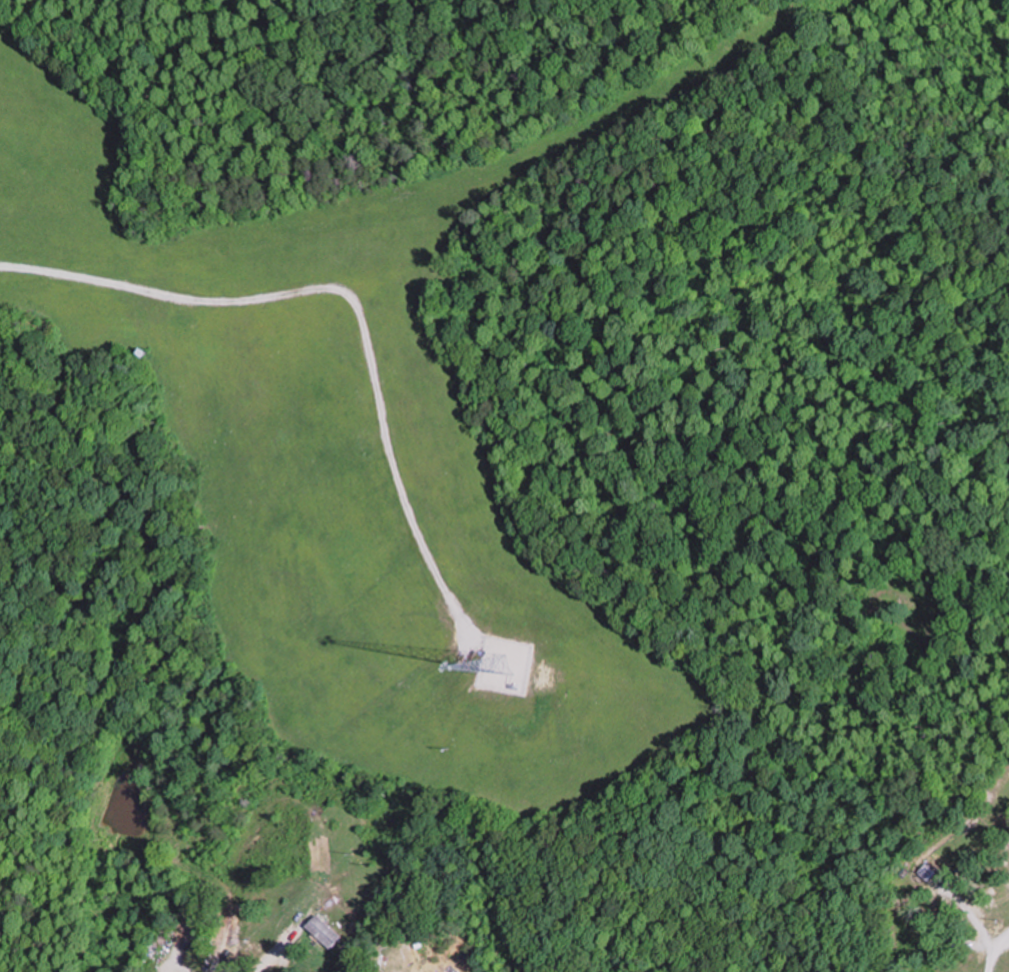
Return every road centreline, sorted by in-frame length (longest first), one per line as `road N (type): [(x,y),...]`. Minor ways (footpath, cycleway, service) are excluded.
road 1 (track): [(0,260),(216,299),(337,283),(354,291),(368,310),(388,429),(424,547),(472,634)]

